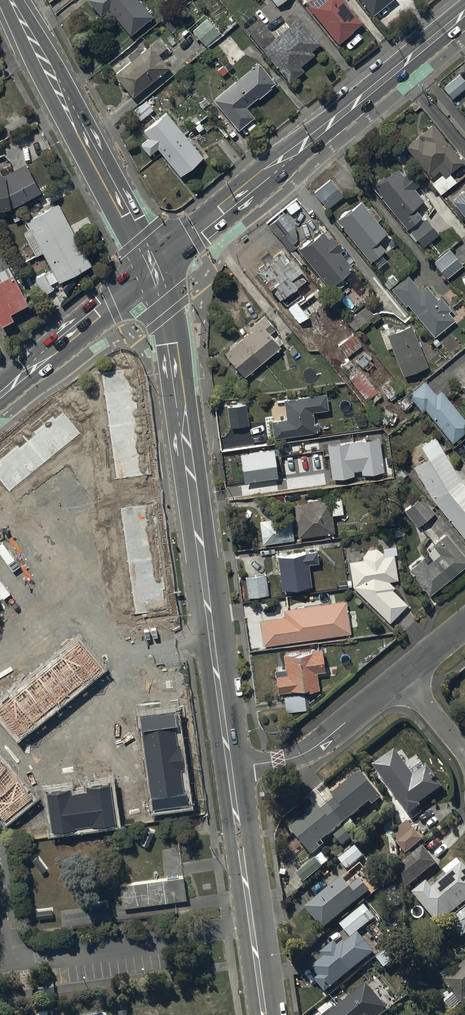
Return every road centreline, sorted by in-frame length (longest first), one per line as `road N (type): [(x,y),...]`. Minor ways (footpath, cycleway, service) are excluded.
road 1 (secondary): [(153,268),(464,12)]
road 2 (tertiary): [(153,268),(172,343),(212,640)]
road 3 (tertiary): [(11,0),(153,268)]
road 4 (tertiary): [(230,768),(264,1014)]
road 5 (residential): [(138,645),(93,623),(75,526),(43,481)]
road 6 (unclassified): [(403,677),(299,756),(230,768)]
road 7 (secondary): [(0,395),(153,268)]
road 8 (residential): [(138,645),(119,695),(46,756)]
road 9 (tertiary): [(212,640),(230,768)]

